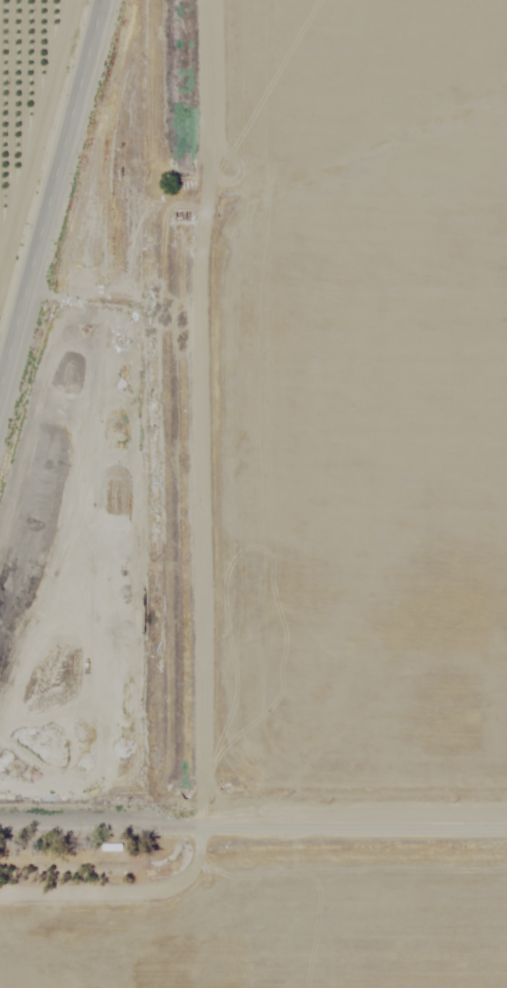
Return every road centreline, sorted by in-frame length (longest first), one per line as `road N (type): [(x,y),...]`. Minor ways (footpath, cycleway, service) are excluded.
road 1 (residential): [(0,816),(506,819)]
road 2 (tertiary): [(0,383),(94,0)]

